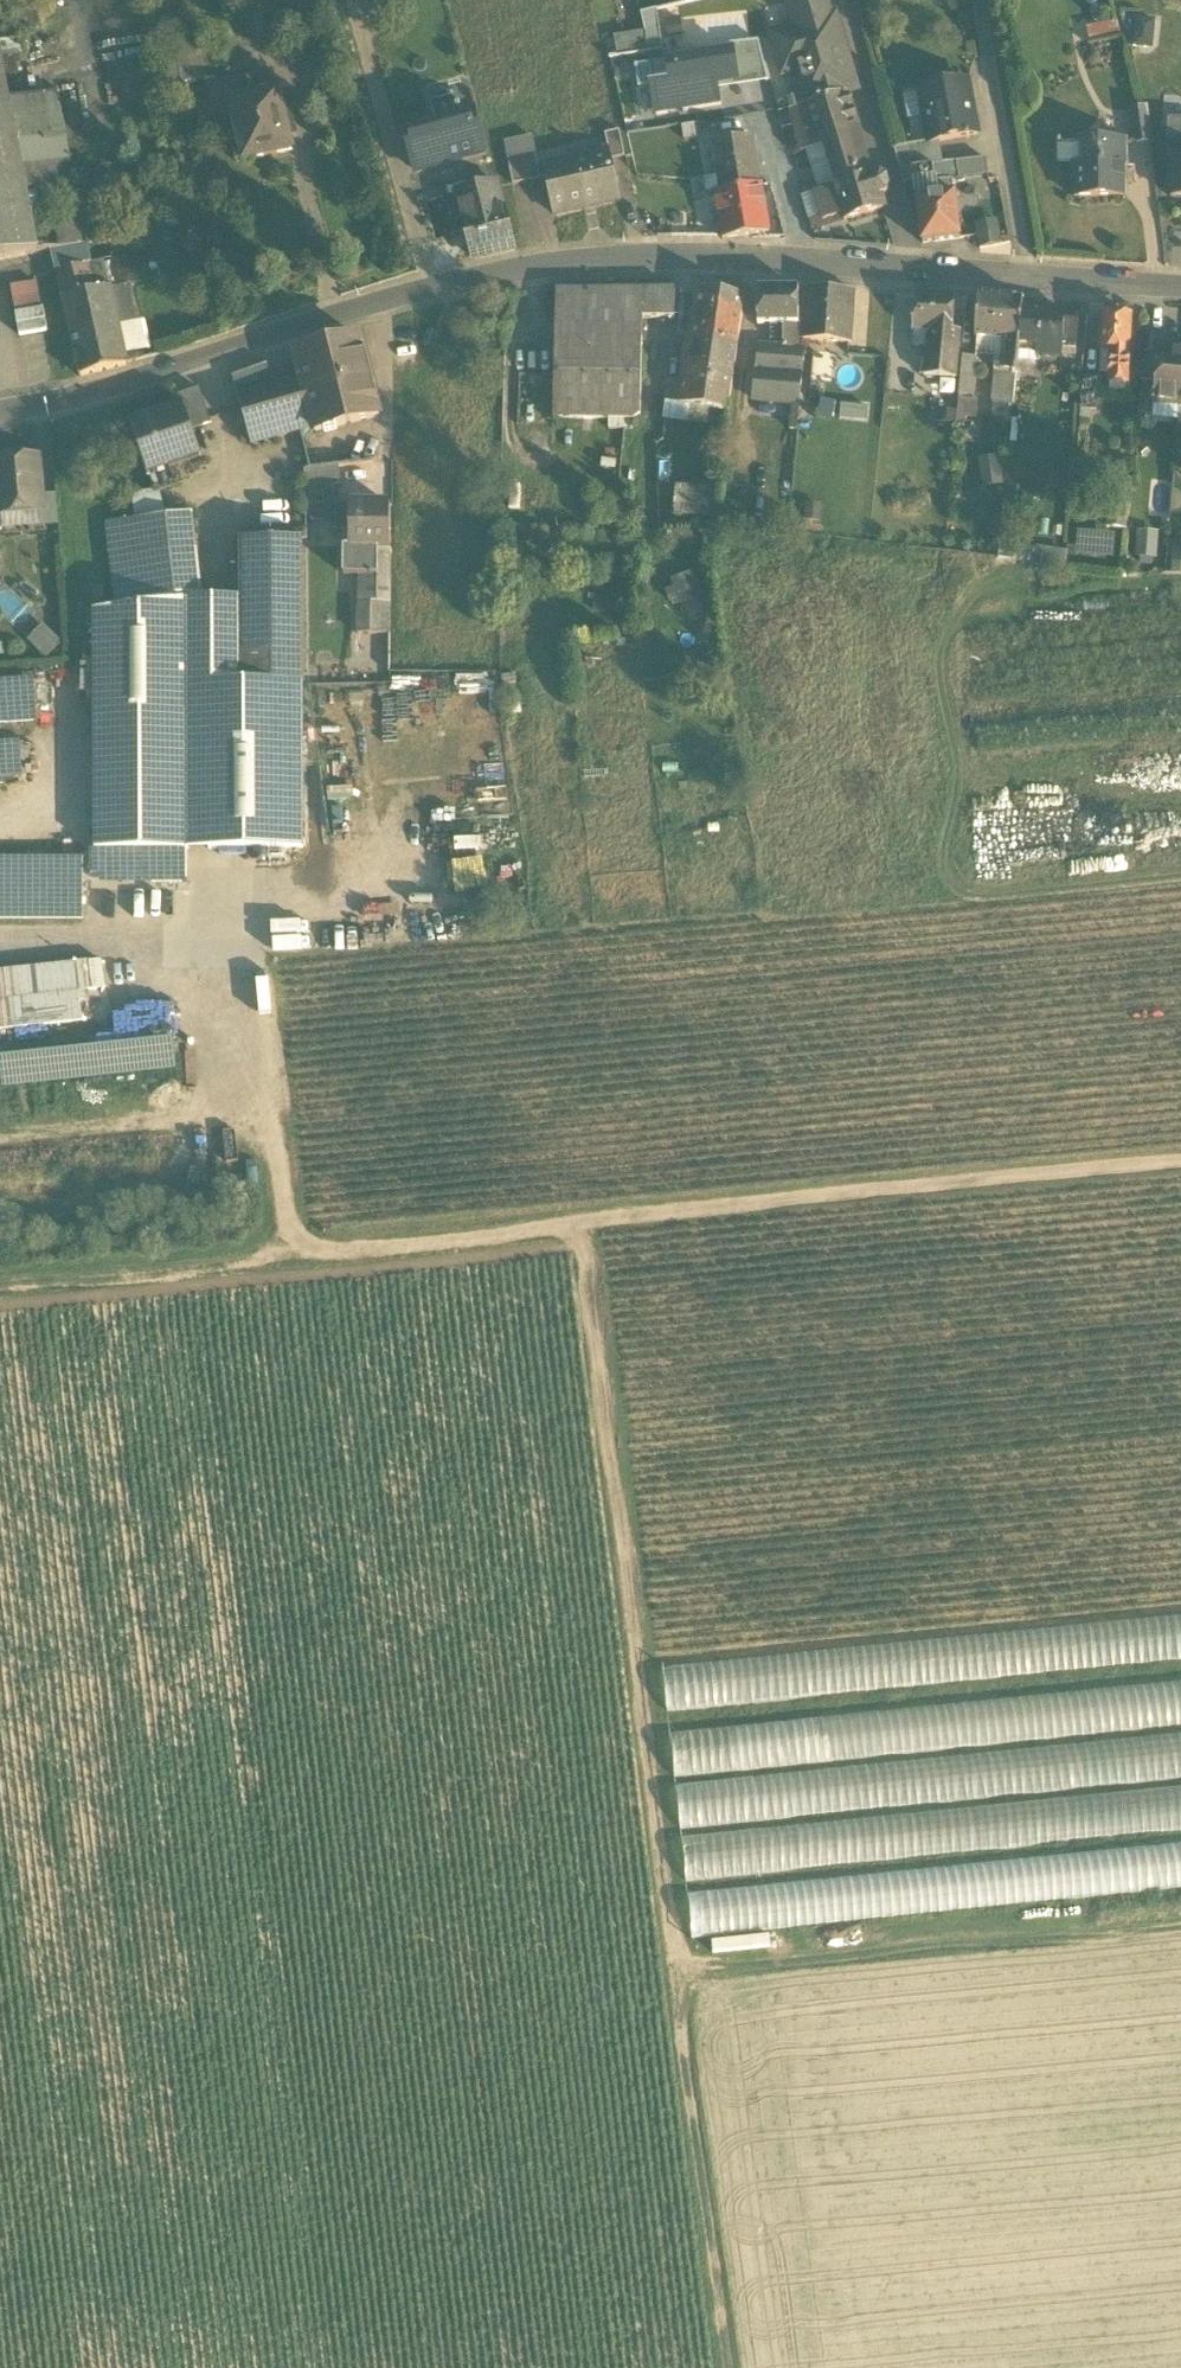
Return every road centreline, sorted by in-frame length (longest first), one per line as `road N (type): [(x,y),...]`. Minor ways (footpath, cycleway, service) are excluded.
road 1 (track): [(1180,1166),(0,1281)]
road 2 (track): [(584,1225),(672,1971),(733,2367)]
road 3 (unclassified): [(41,405),(404,296),(563,262),(736,259),(1027,278)]
road 4 (residential): [(978,0),(1027,278)]
road 5 (track): [(1180,869),(950,890)]
road 6 (unclassified): [(1027,278),(1180,288)]

